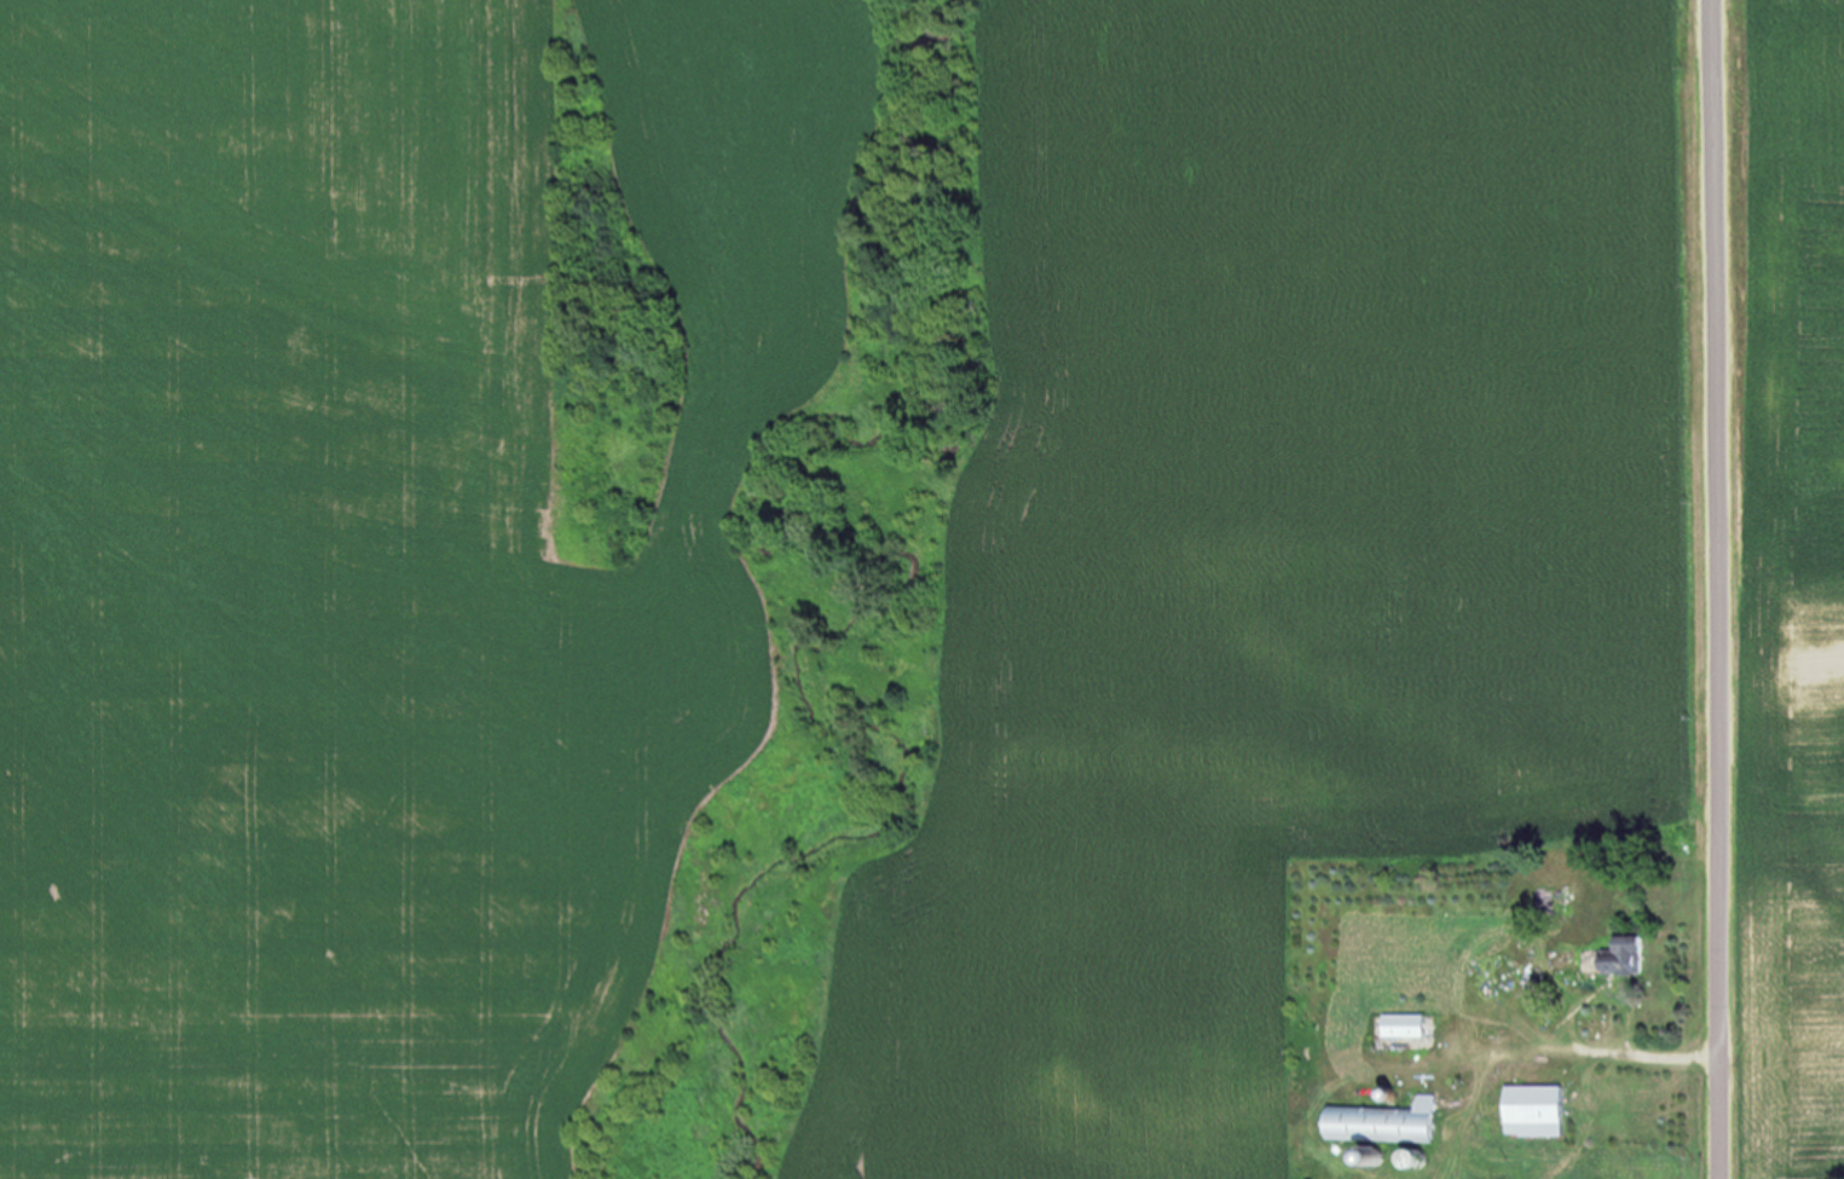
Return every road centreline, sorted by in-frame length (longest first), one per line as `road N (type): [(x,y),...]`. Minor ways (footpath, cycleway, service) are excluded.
road 1 (secondary): [(1718,1178),(1710,0)]

